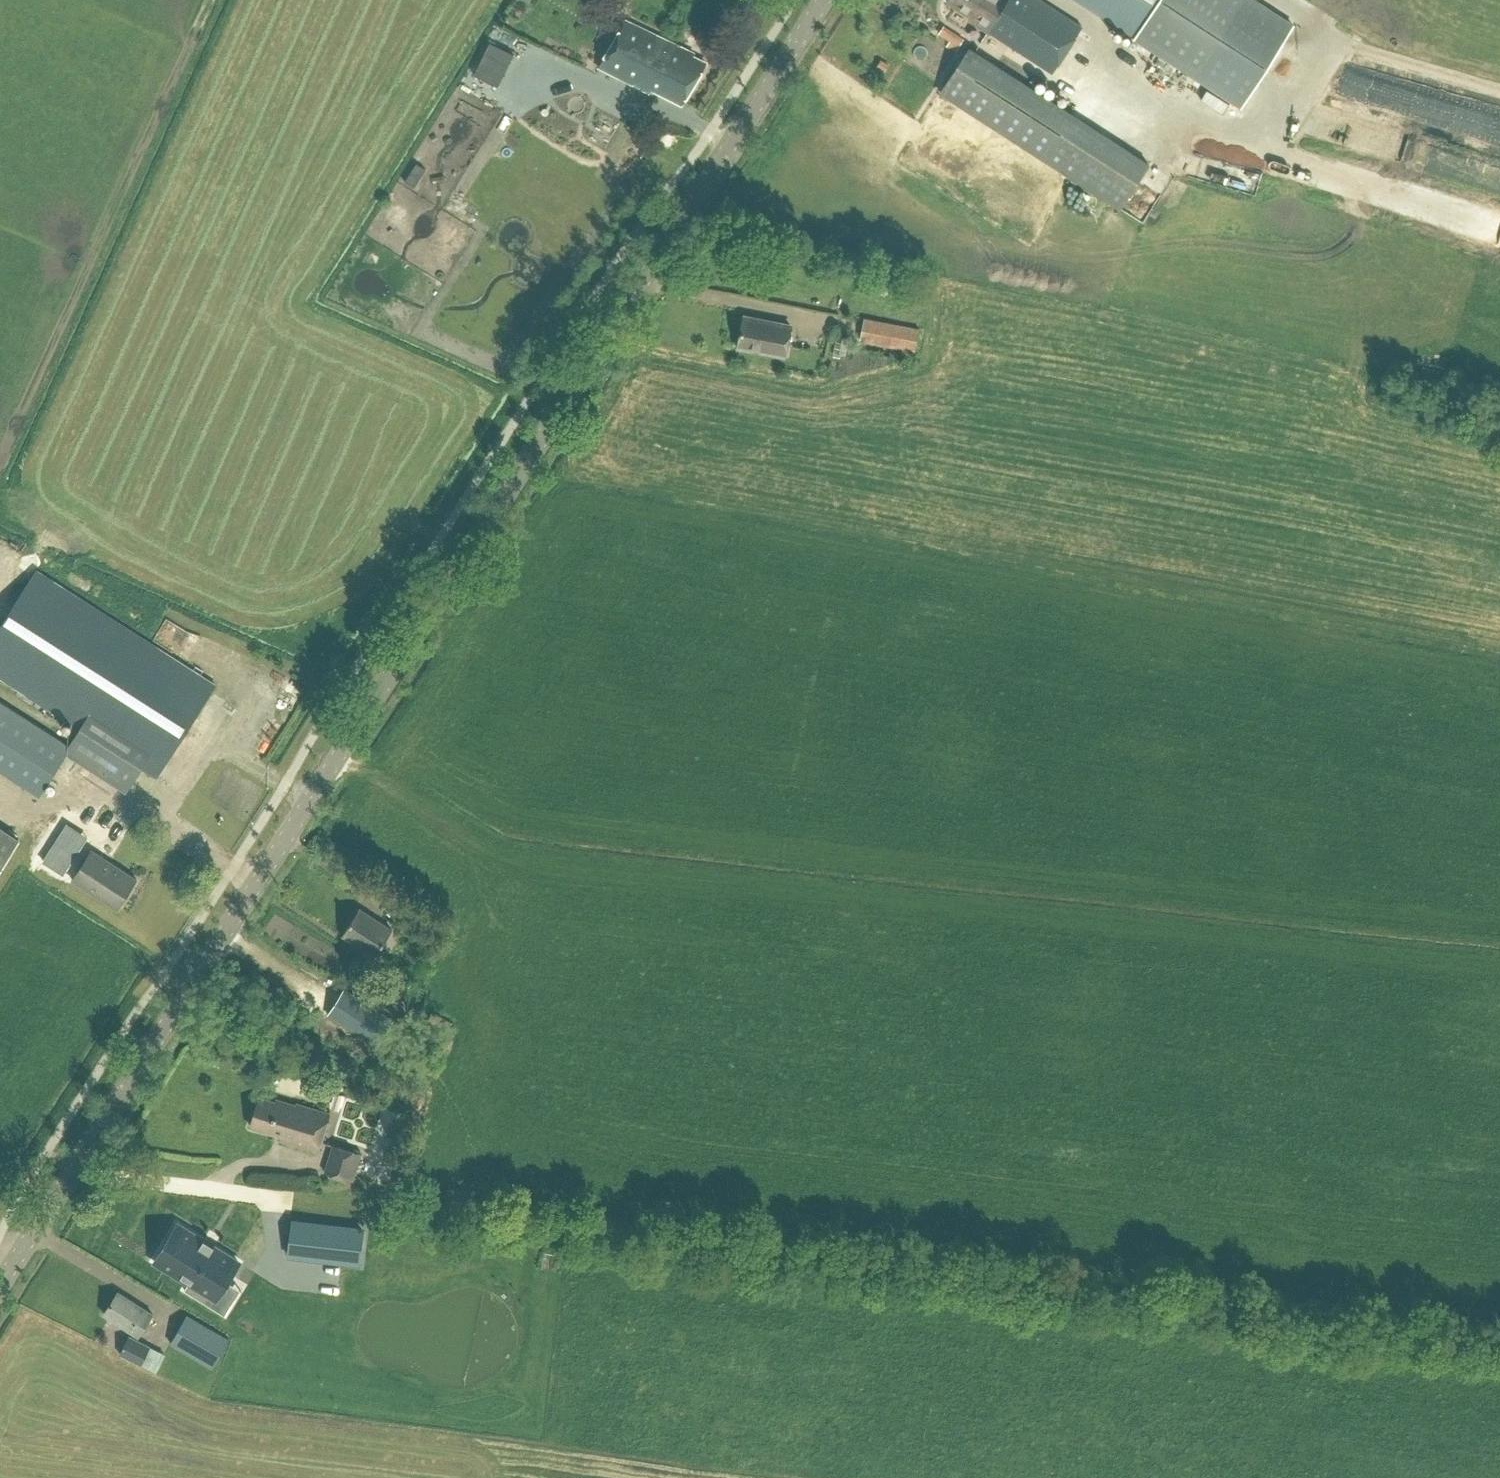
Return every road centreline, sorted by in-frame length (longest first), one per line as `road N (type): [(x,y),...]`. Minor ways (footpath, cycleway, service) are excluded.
road 1 (secondary): [(0,1286),(820,0)]
road 2 (track): [(1499,1338),(329,1205)]

